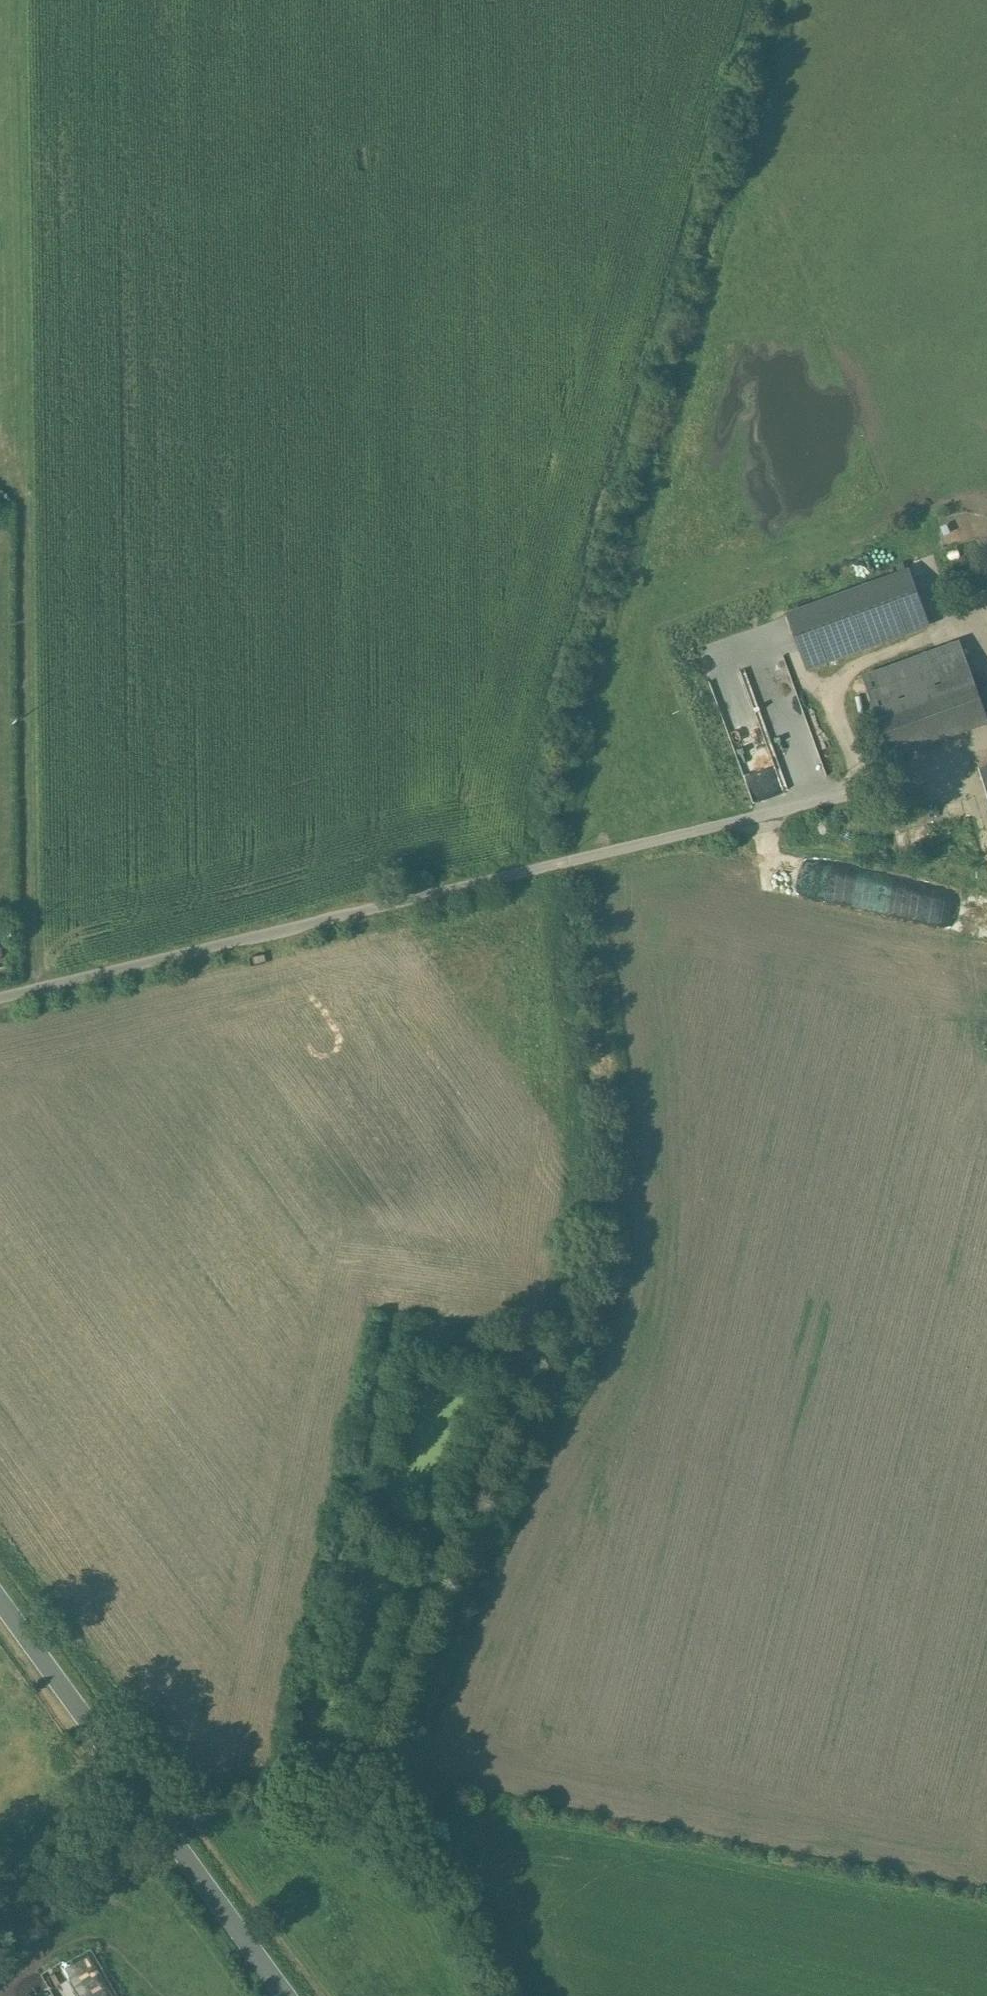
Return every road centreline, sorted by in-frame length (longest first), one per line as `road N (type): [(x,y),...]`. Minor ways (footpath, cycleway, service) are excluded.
road 1 (secondary): [(286,1995),(0,1599)]

